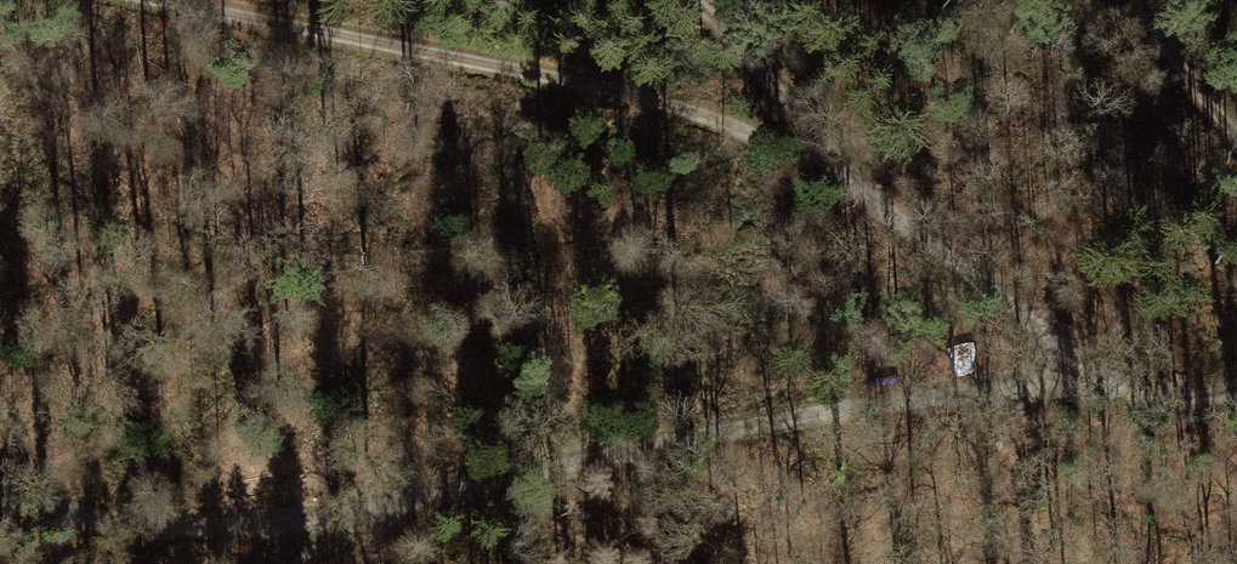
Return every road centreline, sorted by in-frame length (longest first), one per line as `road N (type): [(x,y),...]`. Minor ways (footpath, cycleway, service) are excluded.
road 1 (track): [(358,519),(799,419),(1095,370)]
road 2 (track): [(155,0),(766,124),(837,162)]
road 3 (track): [(0,499),(216,526),(358,519)]
road 4 (track): [(837,162),(1095,370)]
road 5 (track): [(837,162),(704,0)]
road 6 (track): [(1236,131),(1190,79),(1146,0)]
road 7 (track): [(1095,370),(1133,392),(1185,399),(1236,389)]

